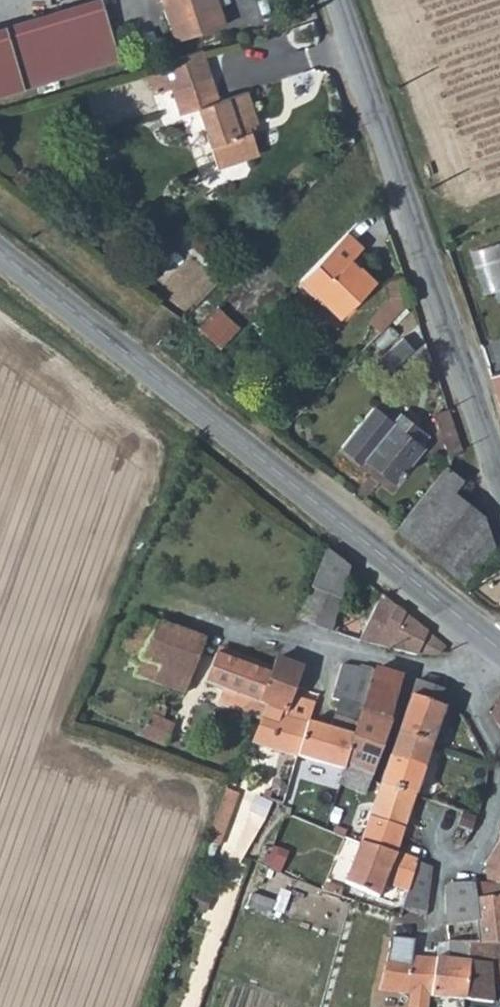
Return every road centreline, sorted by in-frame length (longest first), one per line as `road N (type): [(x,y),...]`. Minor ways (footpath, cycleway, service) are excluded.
road 1 (tertiary): [(489,639),(0,258)]
road 2 (unclassified): [(499,477),(342,0)]
road 3 (residential): [(461,674),(272,636)]

